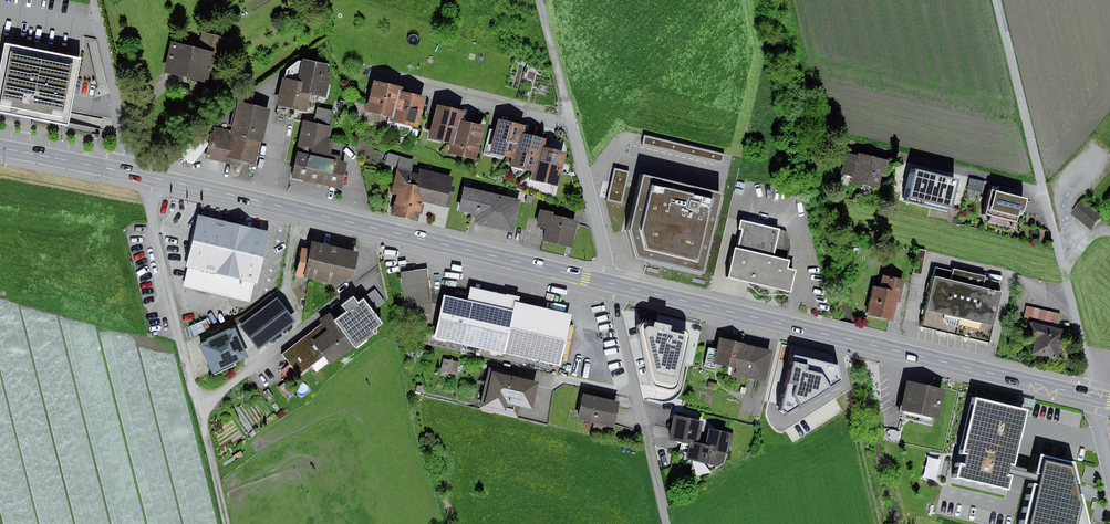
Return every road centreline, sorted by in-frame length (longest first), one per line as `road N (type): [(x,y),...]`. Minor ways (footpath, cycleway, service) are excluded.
road 1 (primary): [(1092,396),(281,205),(0,148)]
road 2 (track): [(541,0),(668,523)]
road 3 (track): [(997,0),(1088,365)]

